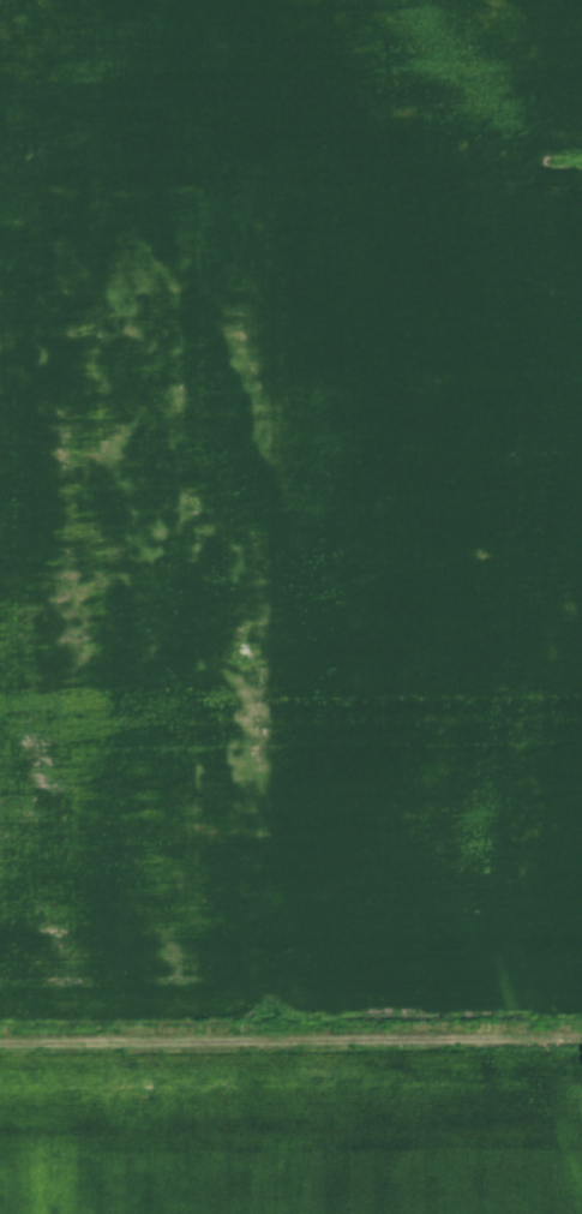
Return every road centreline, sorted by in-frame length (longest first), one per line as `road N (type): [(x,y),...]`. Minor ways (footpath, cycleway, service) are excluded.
road 1 (track): [(581,1037),(0,1041)]

